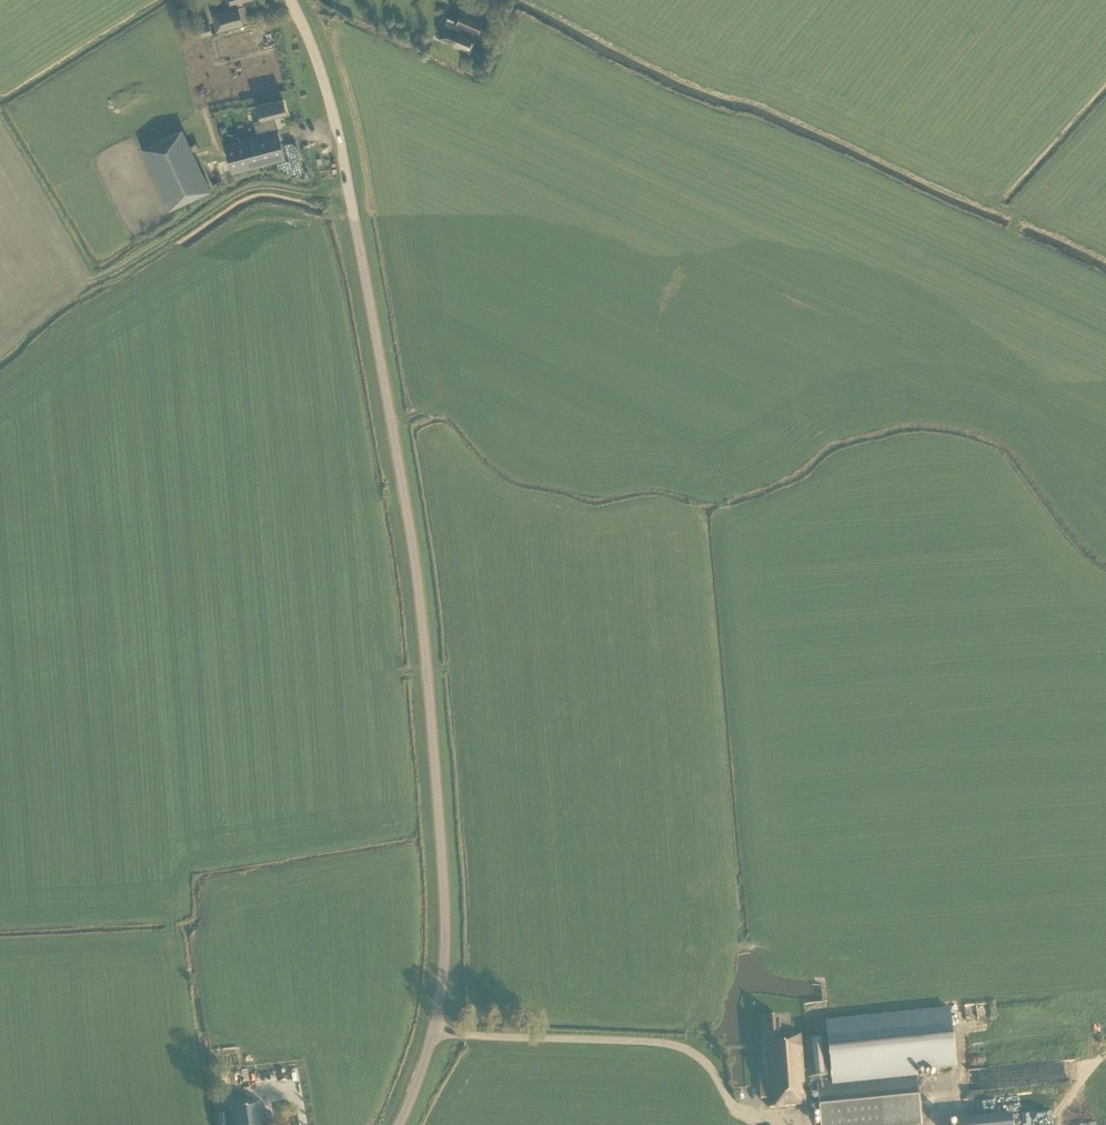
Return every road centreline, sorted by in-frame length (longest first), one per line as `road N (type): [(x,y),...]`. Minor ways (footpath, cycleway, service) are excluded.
road 1 (tertiary): [(401,1124),(434,1032),(448,931),(418,583),(345,161),(291,0)]

